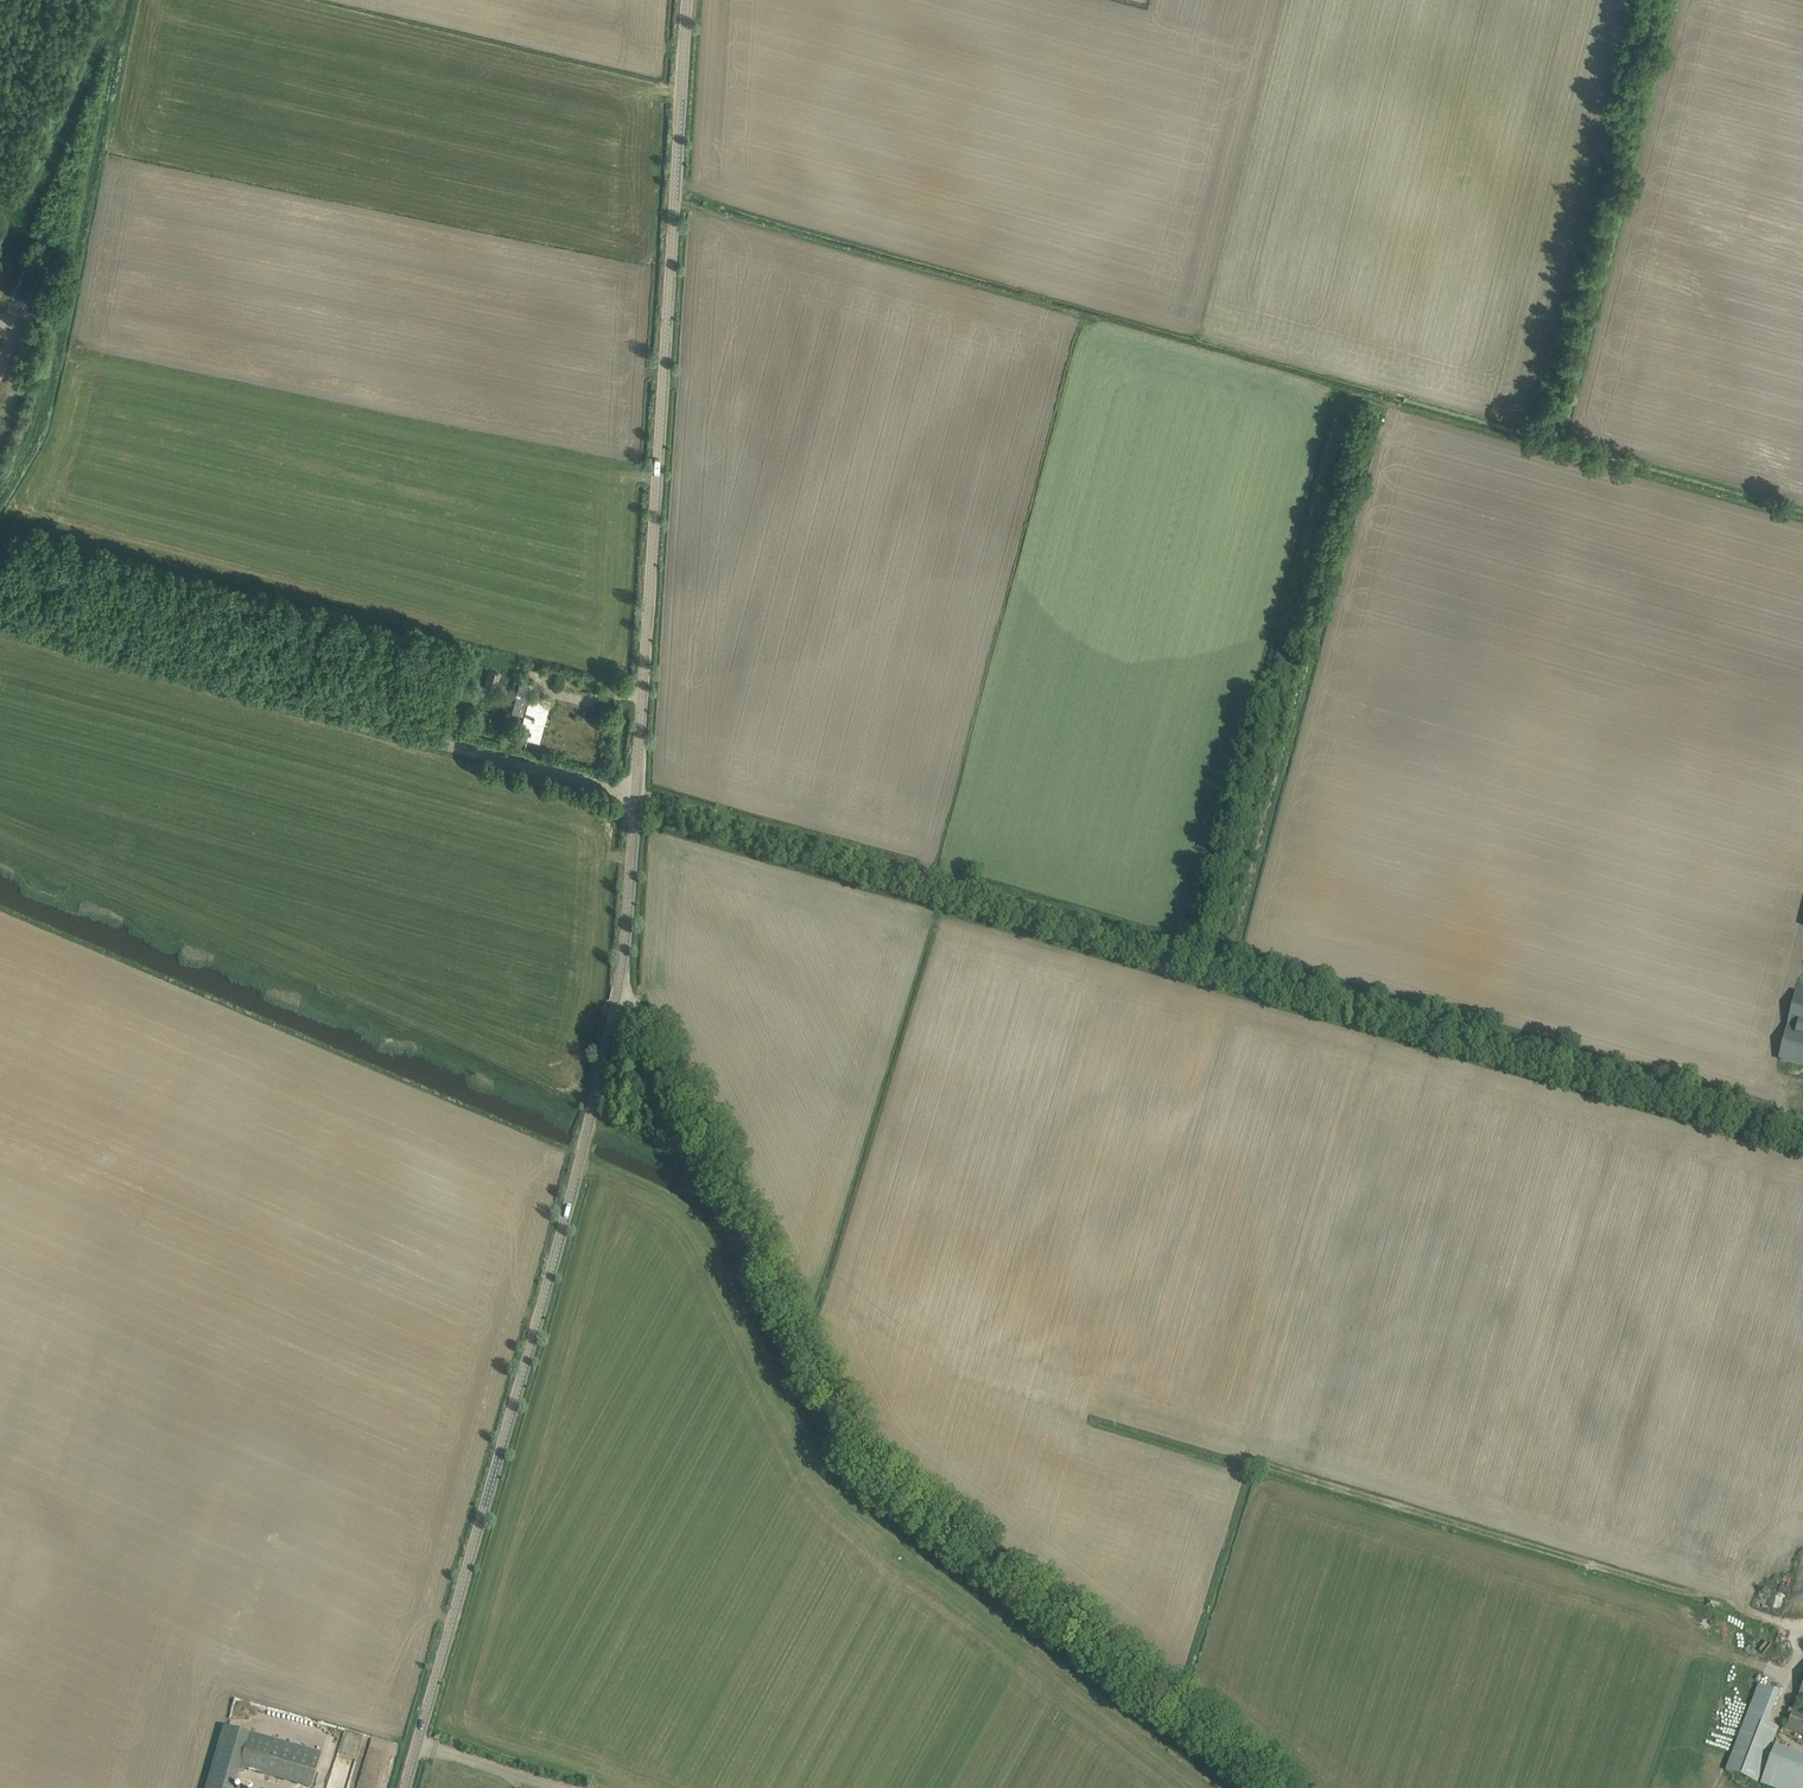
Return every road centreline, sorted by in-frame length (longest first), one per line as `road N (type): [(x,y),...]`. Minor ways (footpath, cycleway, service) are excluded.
road 1 (track): [(638,794),(1802,1124)]
road 2 (track): [(620,977),(862,1465),(1286,1787)]
road 3 (tertiary): [(404,1787),(613,1025),(638,794)]
road 4 (tertiary): [(638,794),(687,0)]
road 5 (unclassified): [(638,794),(0,622)]

